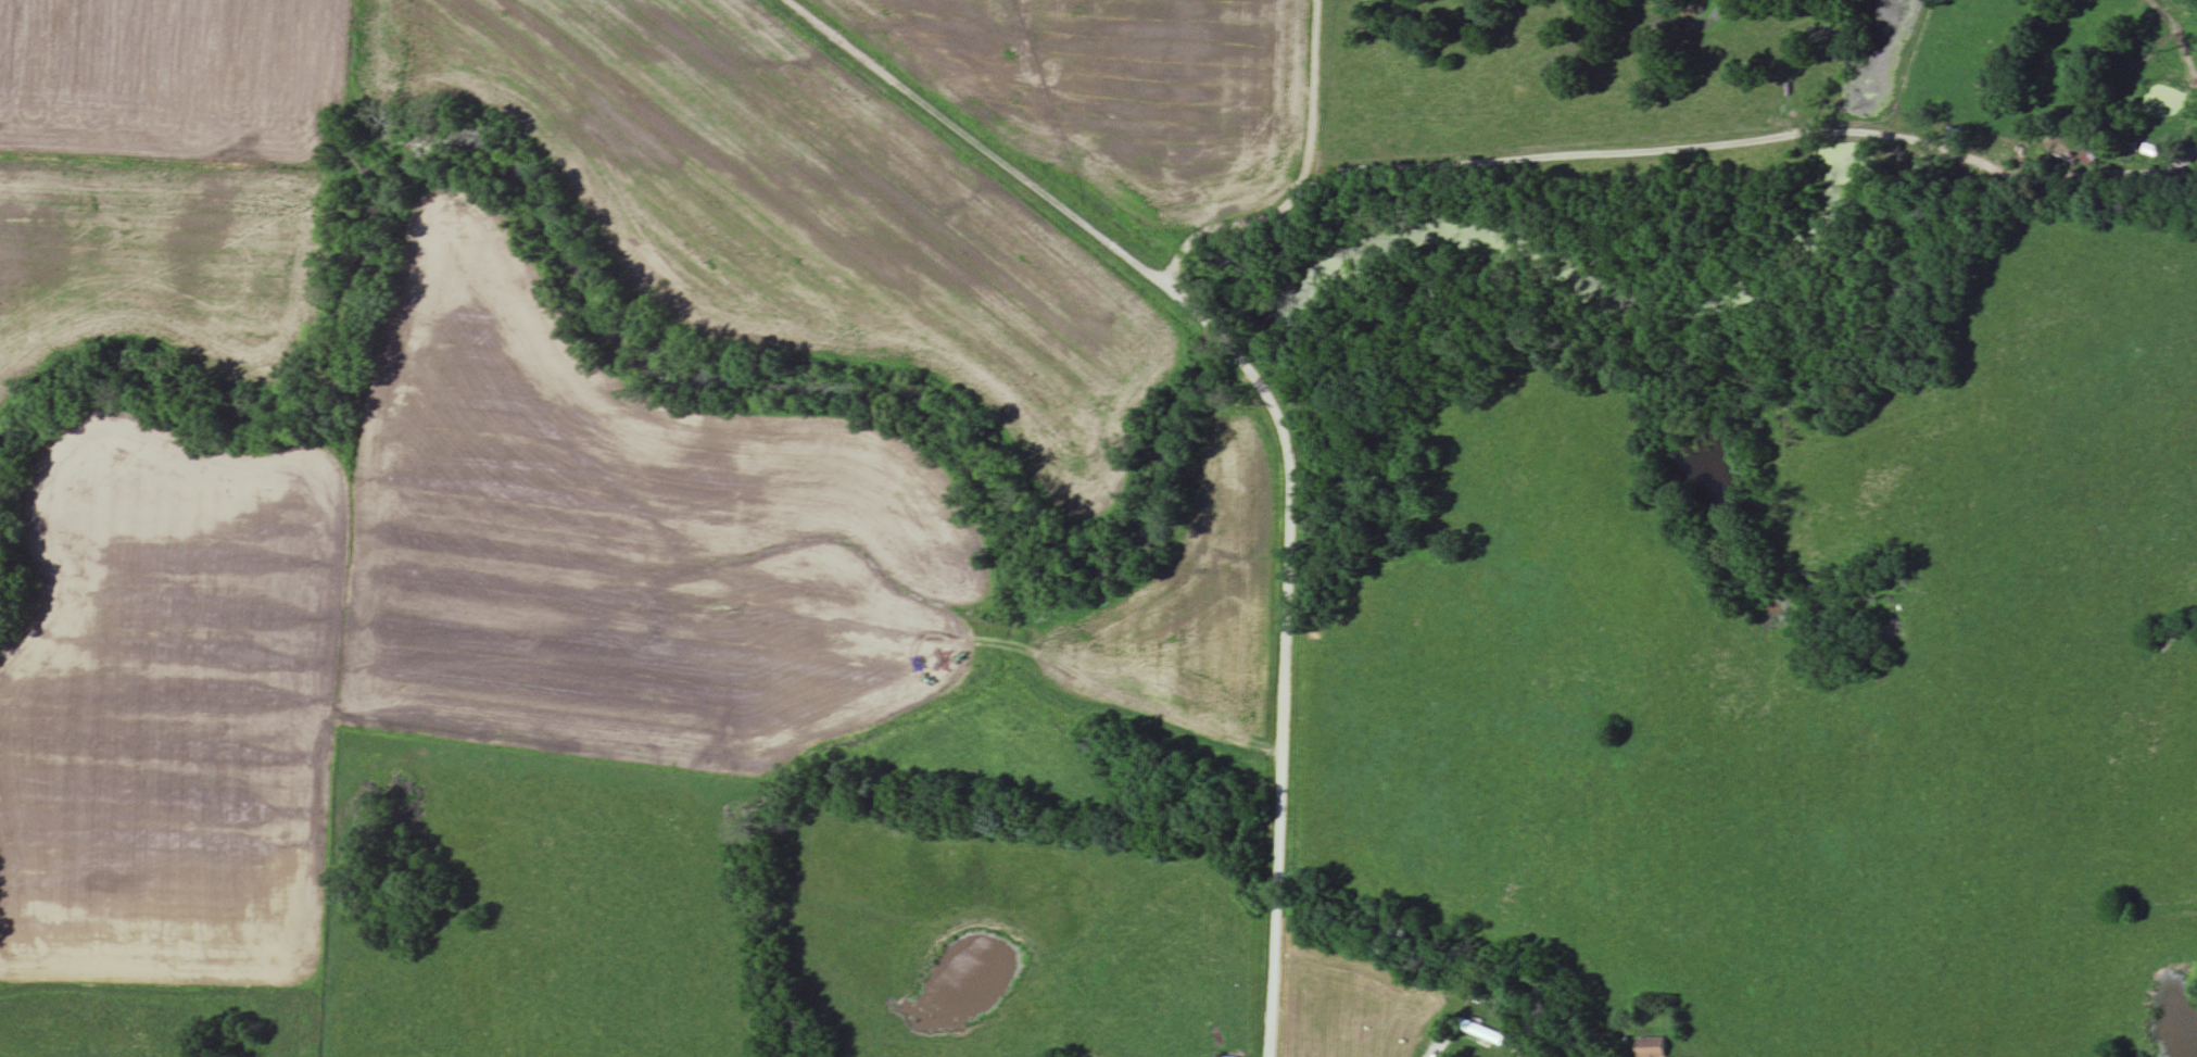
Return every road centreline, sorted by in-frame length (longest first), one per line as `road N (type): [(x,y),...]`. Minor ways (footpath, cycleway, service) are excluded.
road 1 (residential): [(1288,474),(1275,418),(1251,368),(1175,288),(773,0)]
road 2 (residential): [(1267,1056),(1288,474)]
road 3 (residential): [(1308,188),(1323,0)]

